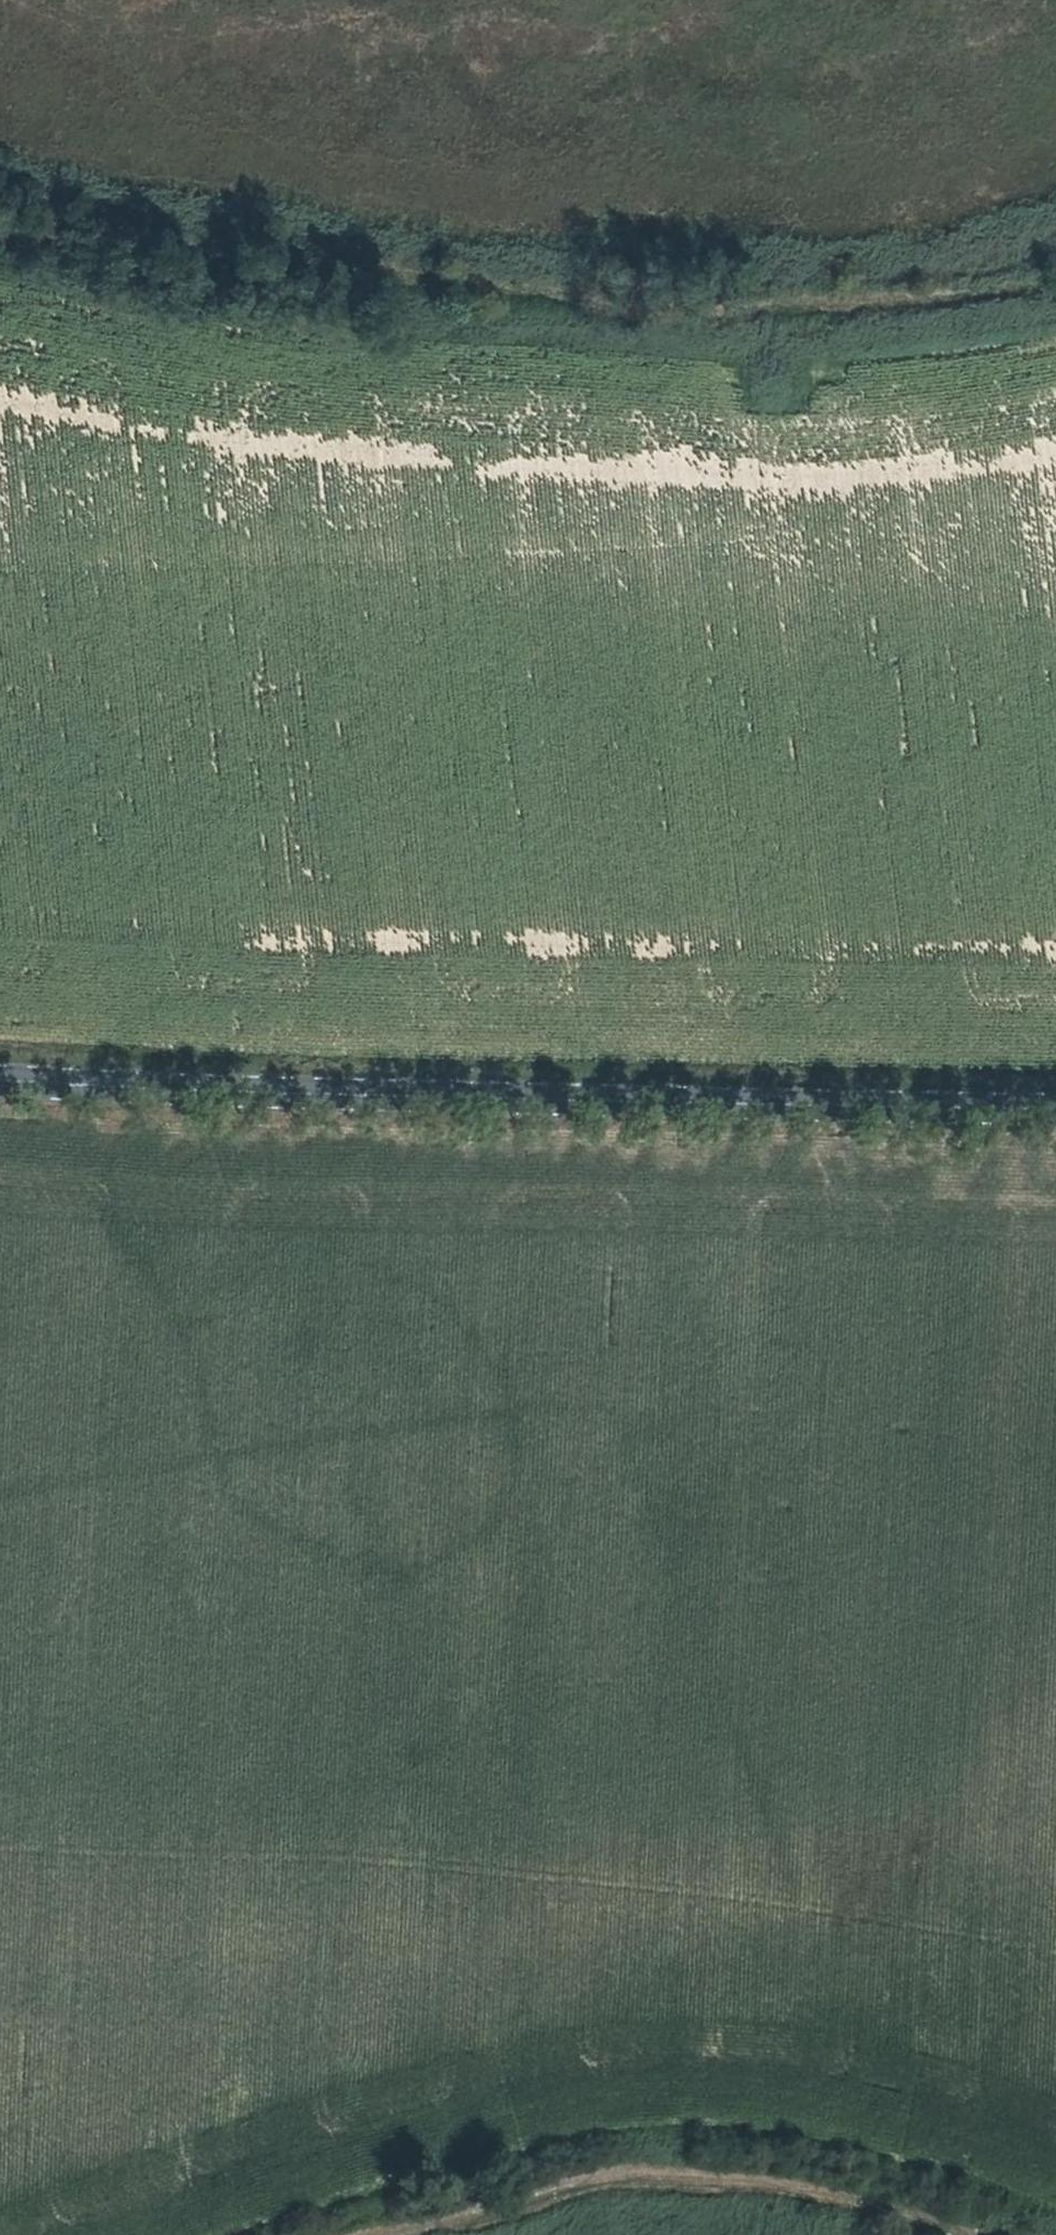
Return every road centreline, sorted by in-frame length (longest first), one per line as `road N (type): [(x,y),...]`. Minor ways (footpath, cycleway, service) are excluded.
road 1 (secondary): [(0,1093),(514,1126),(1055,1139)]
road 2 (track): [(393,2234),(615,2173),(787,2183),(968,2234)]

